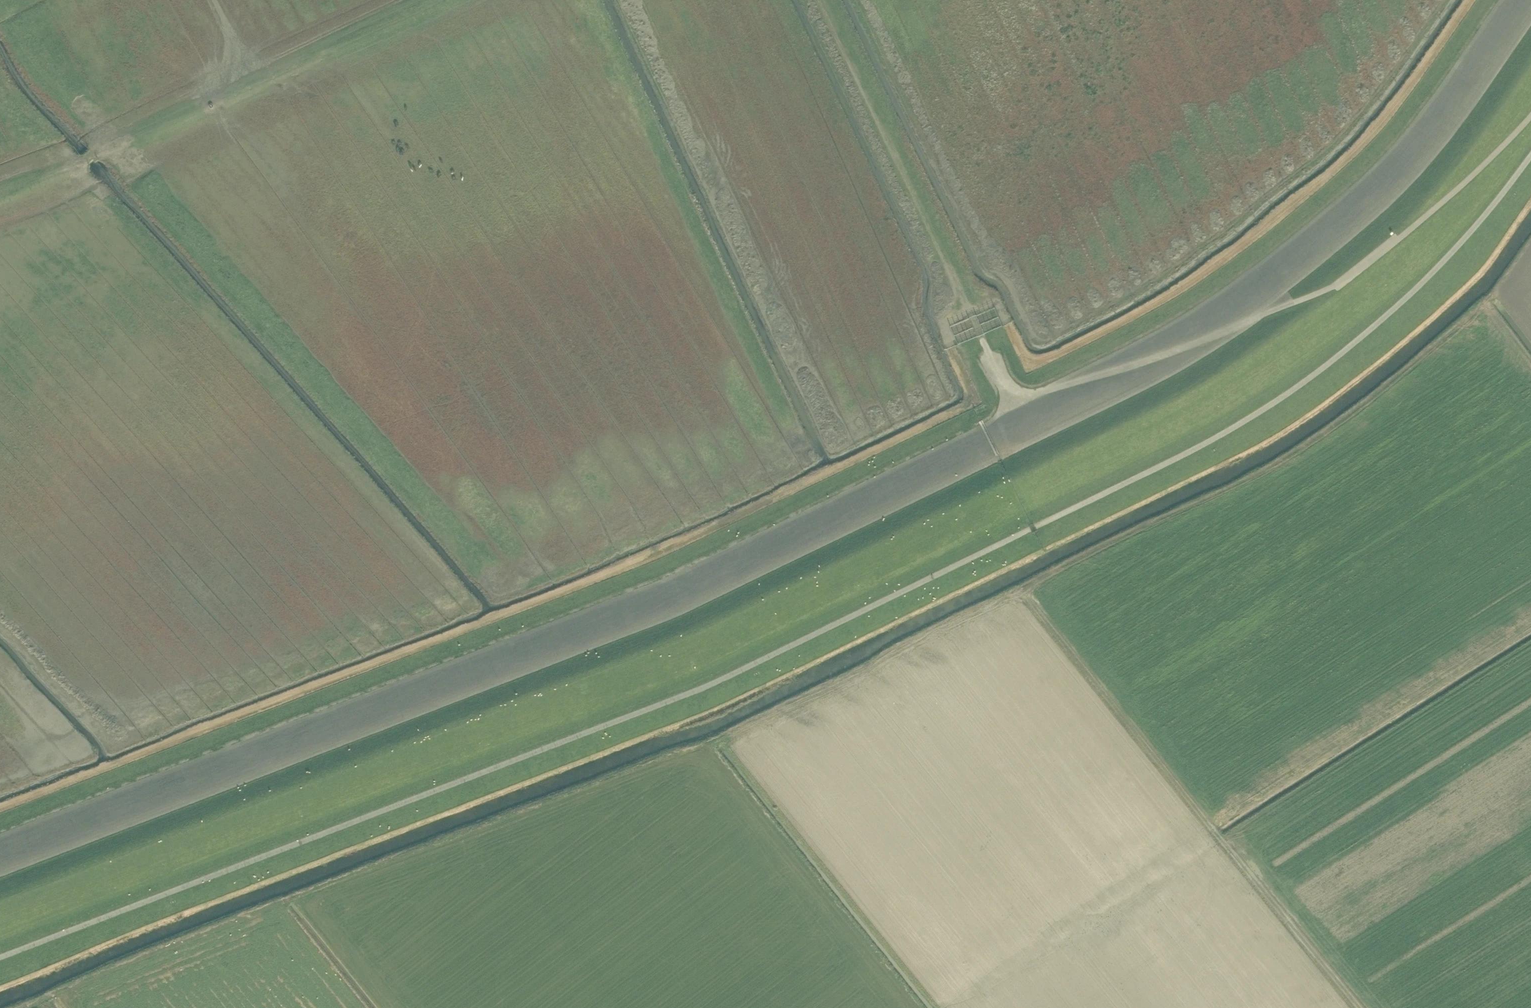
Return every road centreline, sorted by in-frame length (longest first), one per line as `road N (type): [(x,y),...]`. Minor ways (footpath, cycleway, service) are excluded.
road 1 (track): [(1356,1007),(1215,837)]

